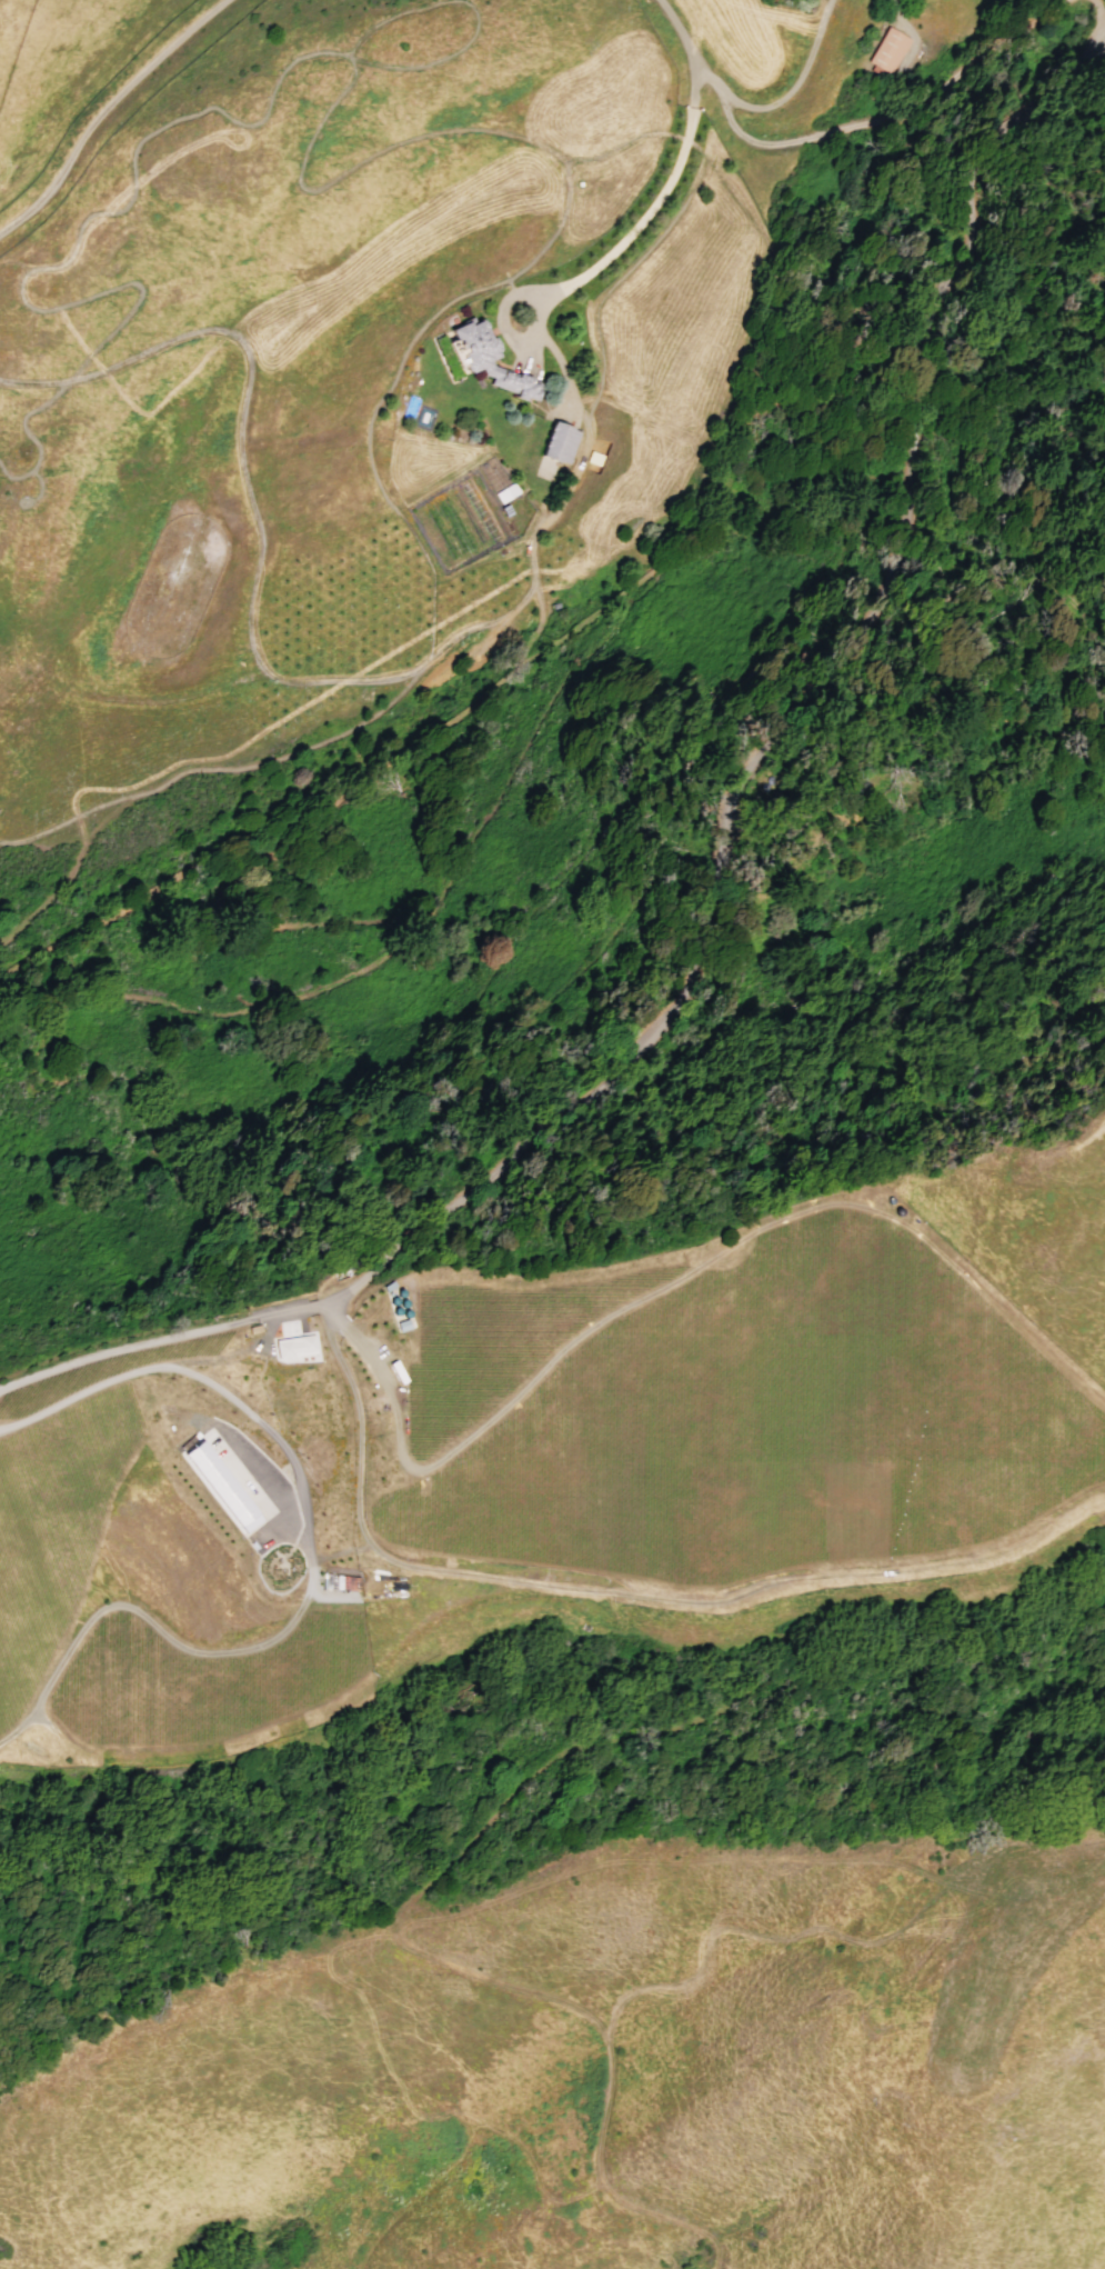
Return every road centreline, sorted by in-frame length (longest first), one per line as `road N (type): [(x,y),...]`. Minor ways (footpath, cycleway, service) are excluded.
road 1 (track): [(319,1305),(328,1345),(360,1400),(360,1521),(395,1561),(565,1590),(716,1685),(804,1677),(821,1711),(519,1786),(402,1917),(406,1951),(567,2001),(610,2031),(594,2180),(715,2245),(715,2268)]
road 2 (track): [(0,1424),(90,1382),(153,1366),(198,1377),(274,1436),(300,1475),(308,1589),(279,1638),(244,1651),(194,1655),(173,1647),(137,1607),(113,1603),(91,1617),(31,1707),(0,1734)]
road 3 (residential): [(229,0),(159,56),(72,150),(51,186),(0,234)]

